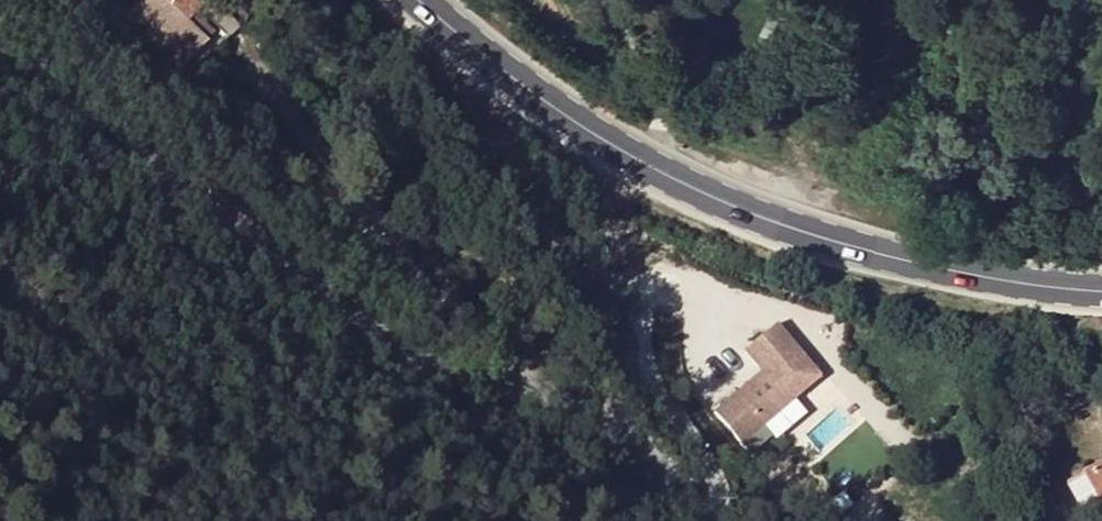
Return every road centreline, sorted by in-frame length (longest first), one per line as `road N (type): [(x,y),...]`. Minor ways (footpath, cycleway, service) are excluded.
road 1 (unclassified): [(711,520),(685,489),(575,399),(436,366),(375,336),(259,237),(0,60)]
road 2 (secondary): [(1101,291),(1036,286),(880,254),(696,192),(581,123),(420,0)]

